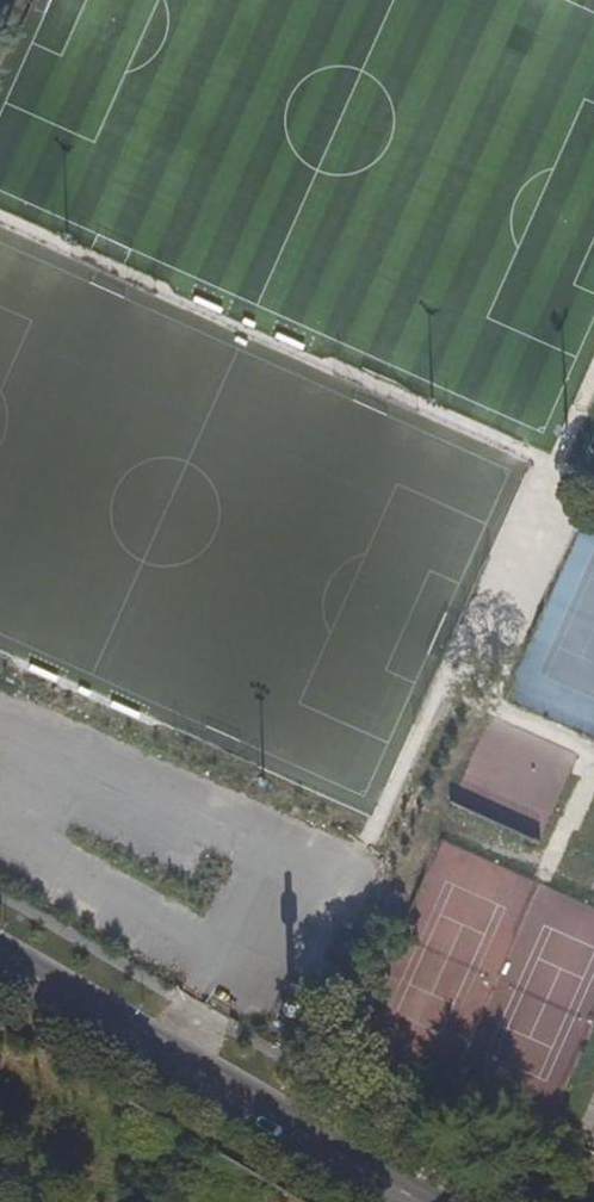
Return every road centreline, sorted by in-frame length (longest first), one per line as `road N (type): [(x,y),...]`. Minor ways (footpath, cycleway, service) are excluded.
road 1 (secondary): [(422,1201),(0,958)]

